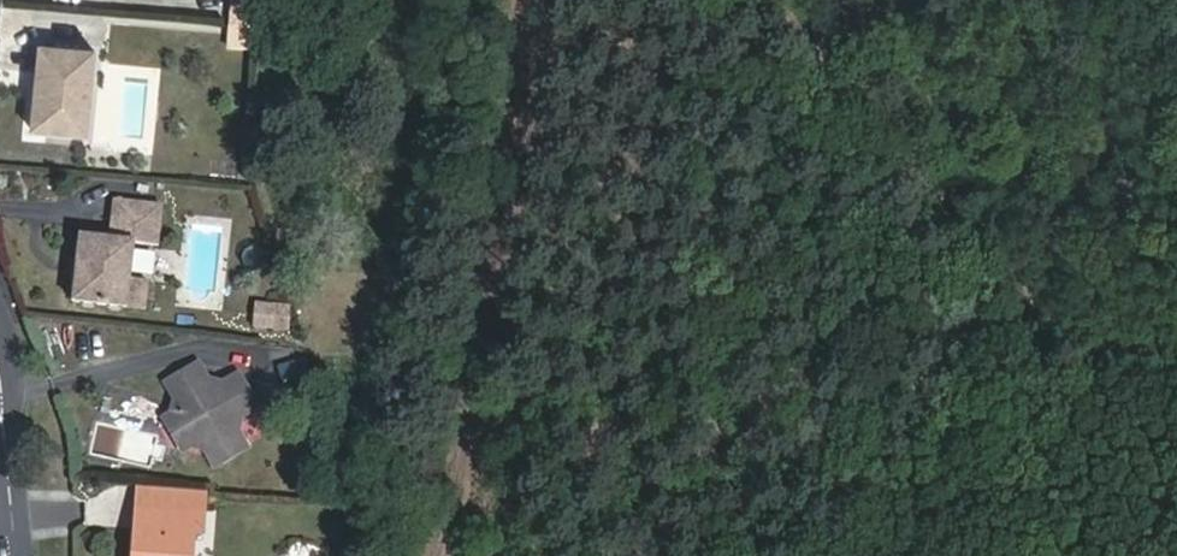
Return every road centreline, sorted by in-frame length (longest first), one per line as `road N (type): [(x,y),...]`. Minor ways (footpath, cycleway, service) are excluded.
road 1 (track): [(778,0),(1035,296),(998,316),(933,399),(932,555)]
road 2 (track): [(458,555),(575,0)]
road 3 (residential): [(6,390),(29,555)]
road 4 (track): [(1176,377),(1035,296)]

